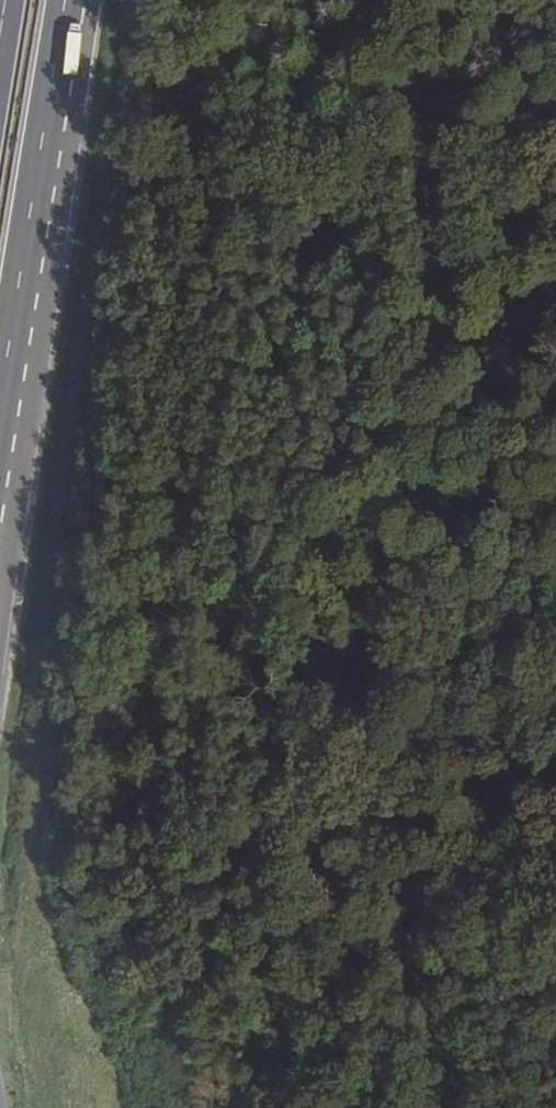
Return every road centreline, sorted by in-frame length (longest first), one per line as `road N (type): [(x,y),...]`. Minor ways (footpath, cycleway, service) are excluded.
road 1 (trunk): [(0,456),(65,0)]

